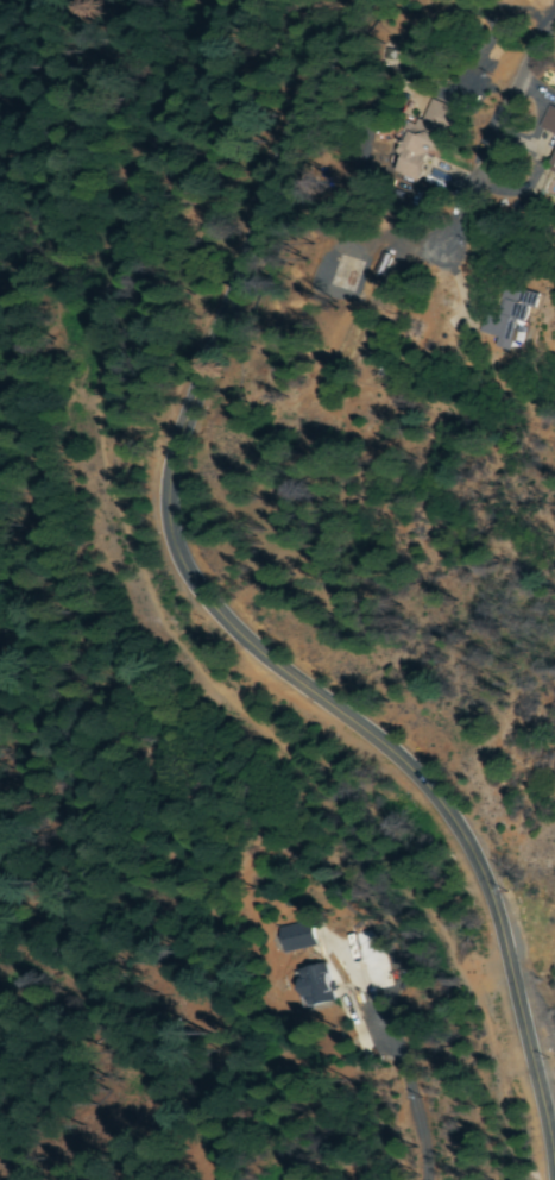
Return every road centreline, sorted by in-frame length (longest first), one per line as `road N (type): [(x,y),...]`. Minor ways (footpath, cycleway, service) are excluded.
road 1 (track): [(499,1179),(481,1055),(449,934),(377,802),(160,611),(114,533),(101,419),(134,215),(215,0)]
road 2 (tertiary): [(554,1155),(497,911),(449,817),(406,759),(342,721),(212,600),(172,513),(179,450),(269,176),(310,75),(361,0)]
road 3 (residential): [(554,120),(487,282)]

